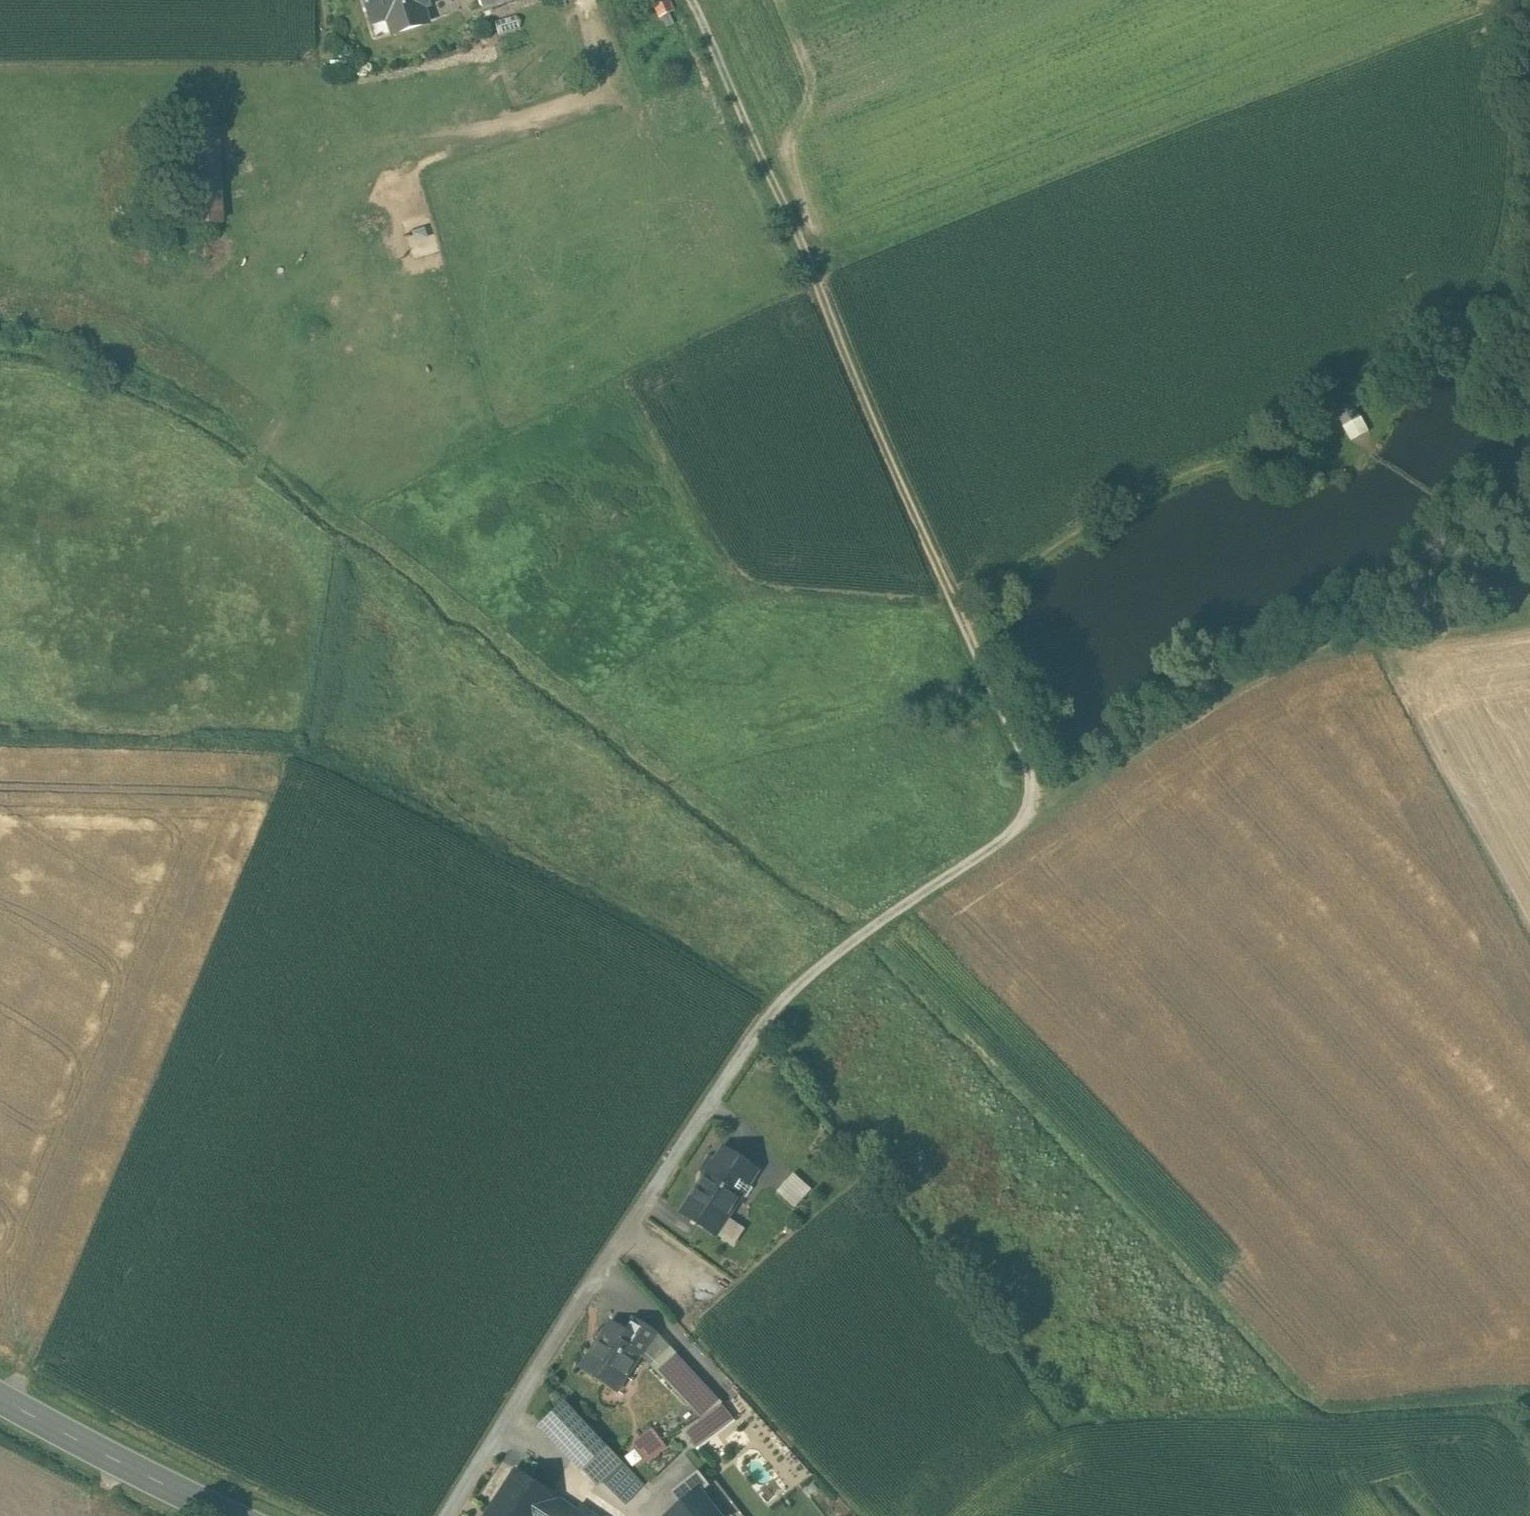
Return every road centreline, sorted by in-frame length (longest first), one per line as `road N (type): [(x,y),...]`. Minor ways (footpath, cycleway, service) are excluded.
road 1 (track): [(689,0),(1028,758),(1036,794),(1024,826),(877,923),(787,995),(755,1034)]
road 2 (unclassified): [(442,1515),(755,1034)]
road 3 (secondary): [(228,1515),(0,1399)]

